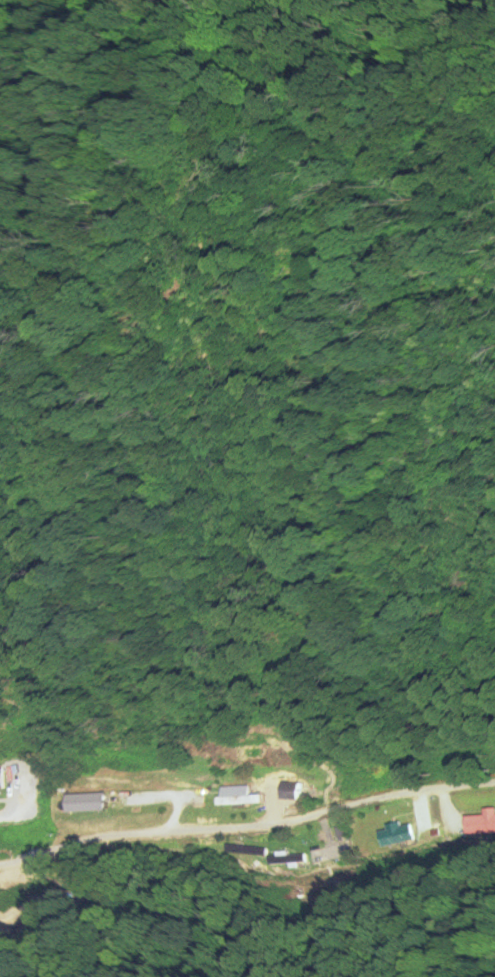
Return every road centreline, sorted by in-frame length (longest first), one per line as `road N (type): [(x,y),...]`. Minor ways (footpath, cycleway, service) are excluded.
road 1 (residential): [(494,739),(239,783),(0,852)]

